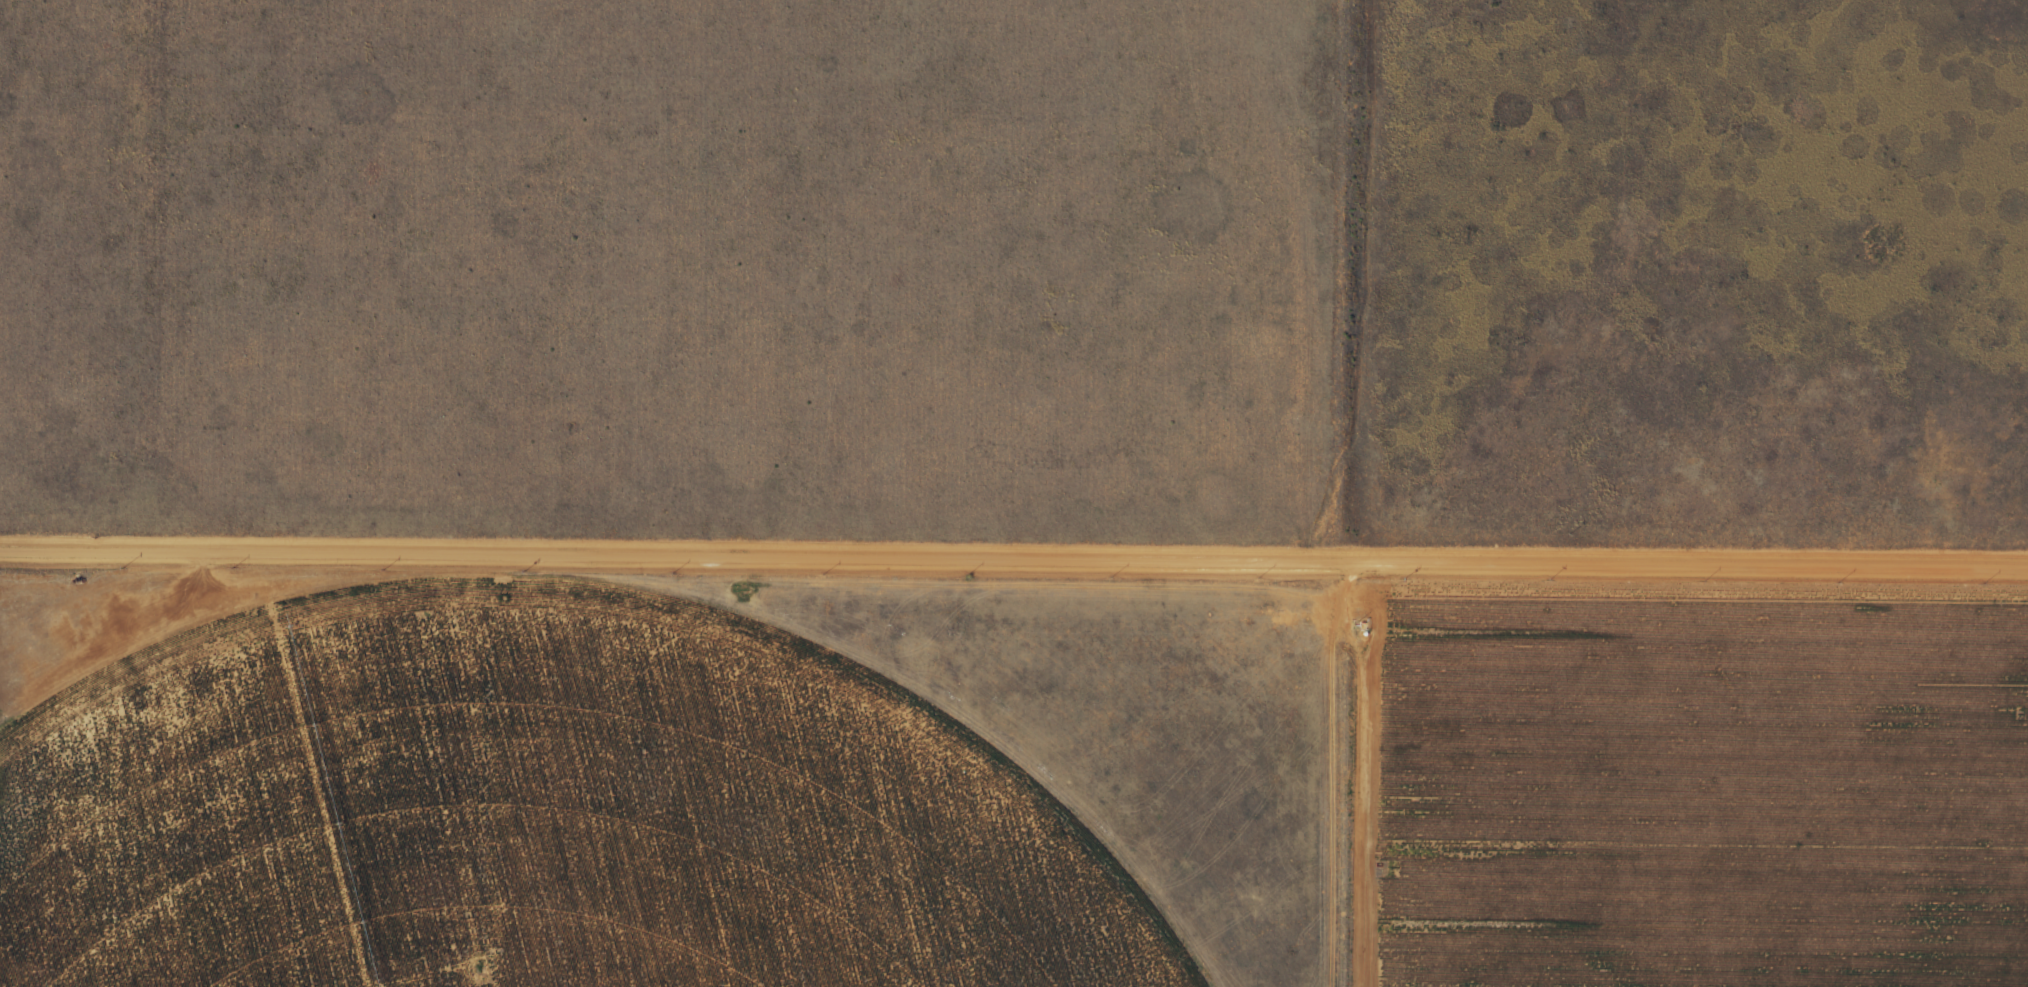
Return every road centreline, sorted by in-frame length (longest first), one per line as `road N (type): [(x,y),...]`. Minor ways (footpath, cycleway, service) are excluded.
road 1 (residential): [(2027,565),(0,550)]
road 2 (residential): [(163,552),(157,0)]

